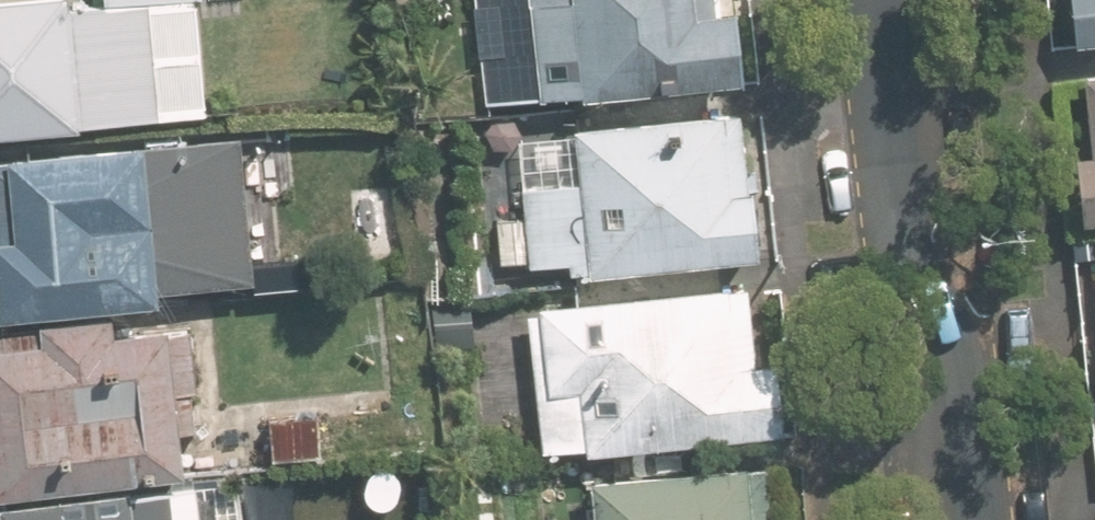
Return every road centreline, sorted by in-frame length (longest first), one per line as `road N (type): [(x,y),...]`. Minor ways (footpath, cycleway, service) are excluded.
road 1 (residential): [(962,519),(905,0)]

